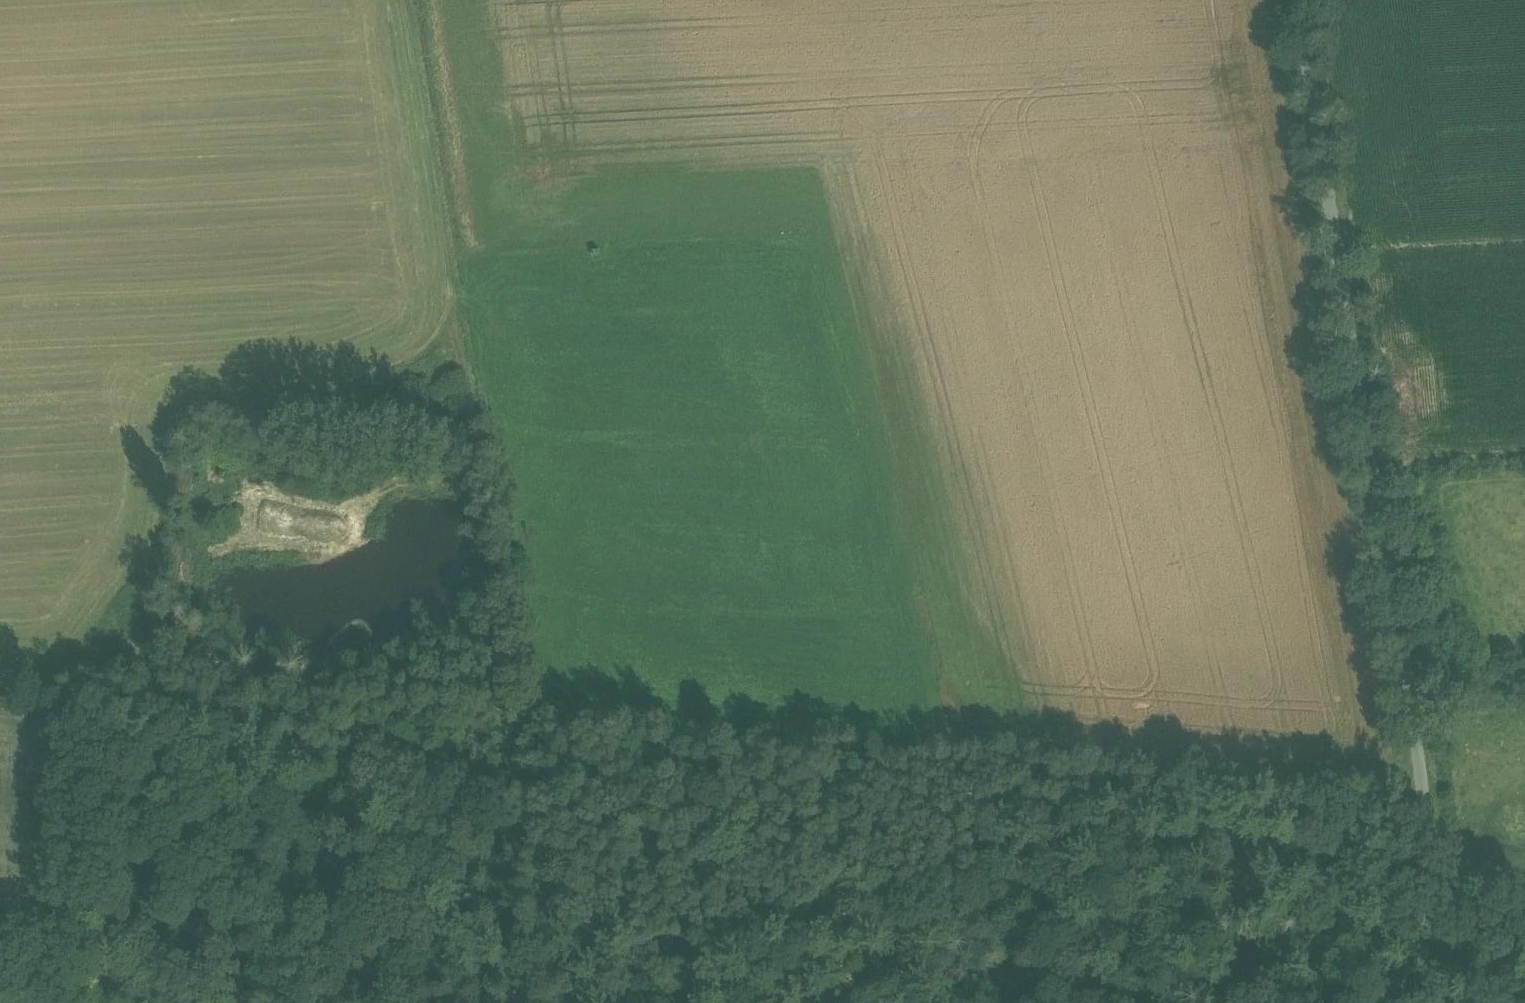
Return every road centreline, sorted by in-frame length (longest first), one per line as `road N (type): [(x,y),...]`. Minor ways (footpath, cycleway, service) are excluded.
road 1 (unclassified): [(1297,0),(1433,807),(1425,1002)]
road 2 (track): [(200,1002),(0,965)]

